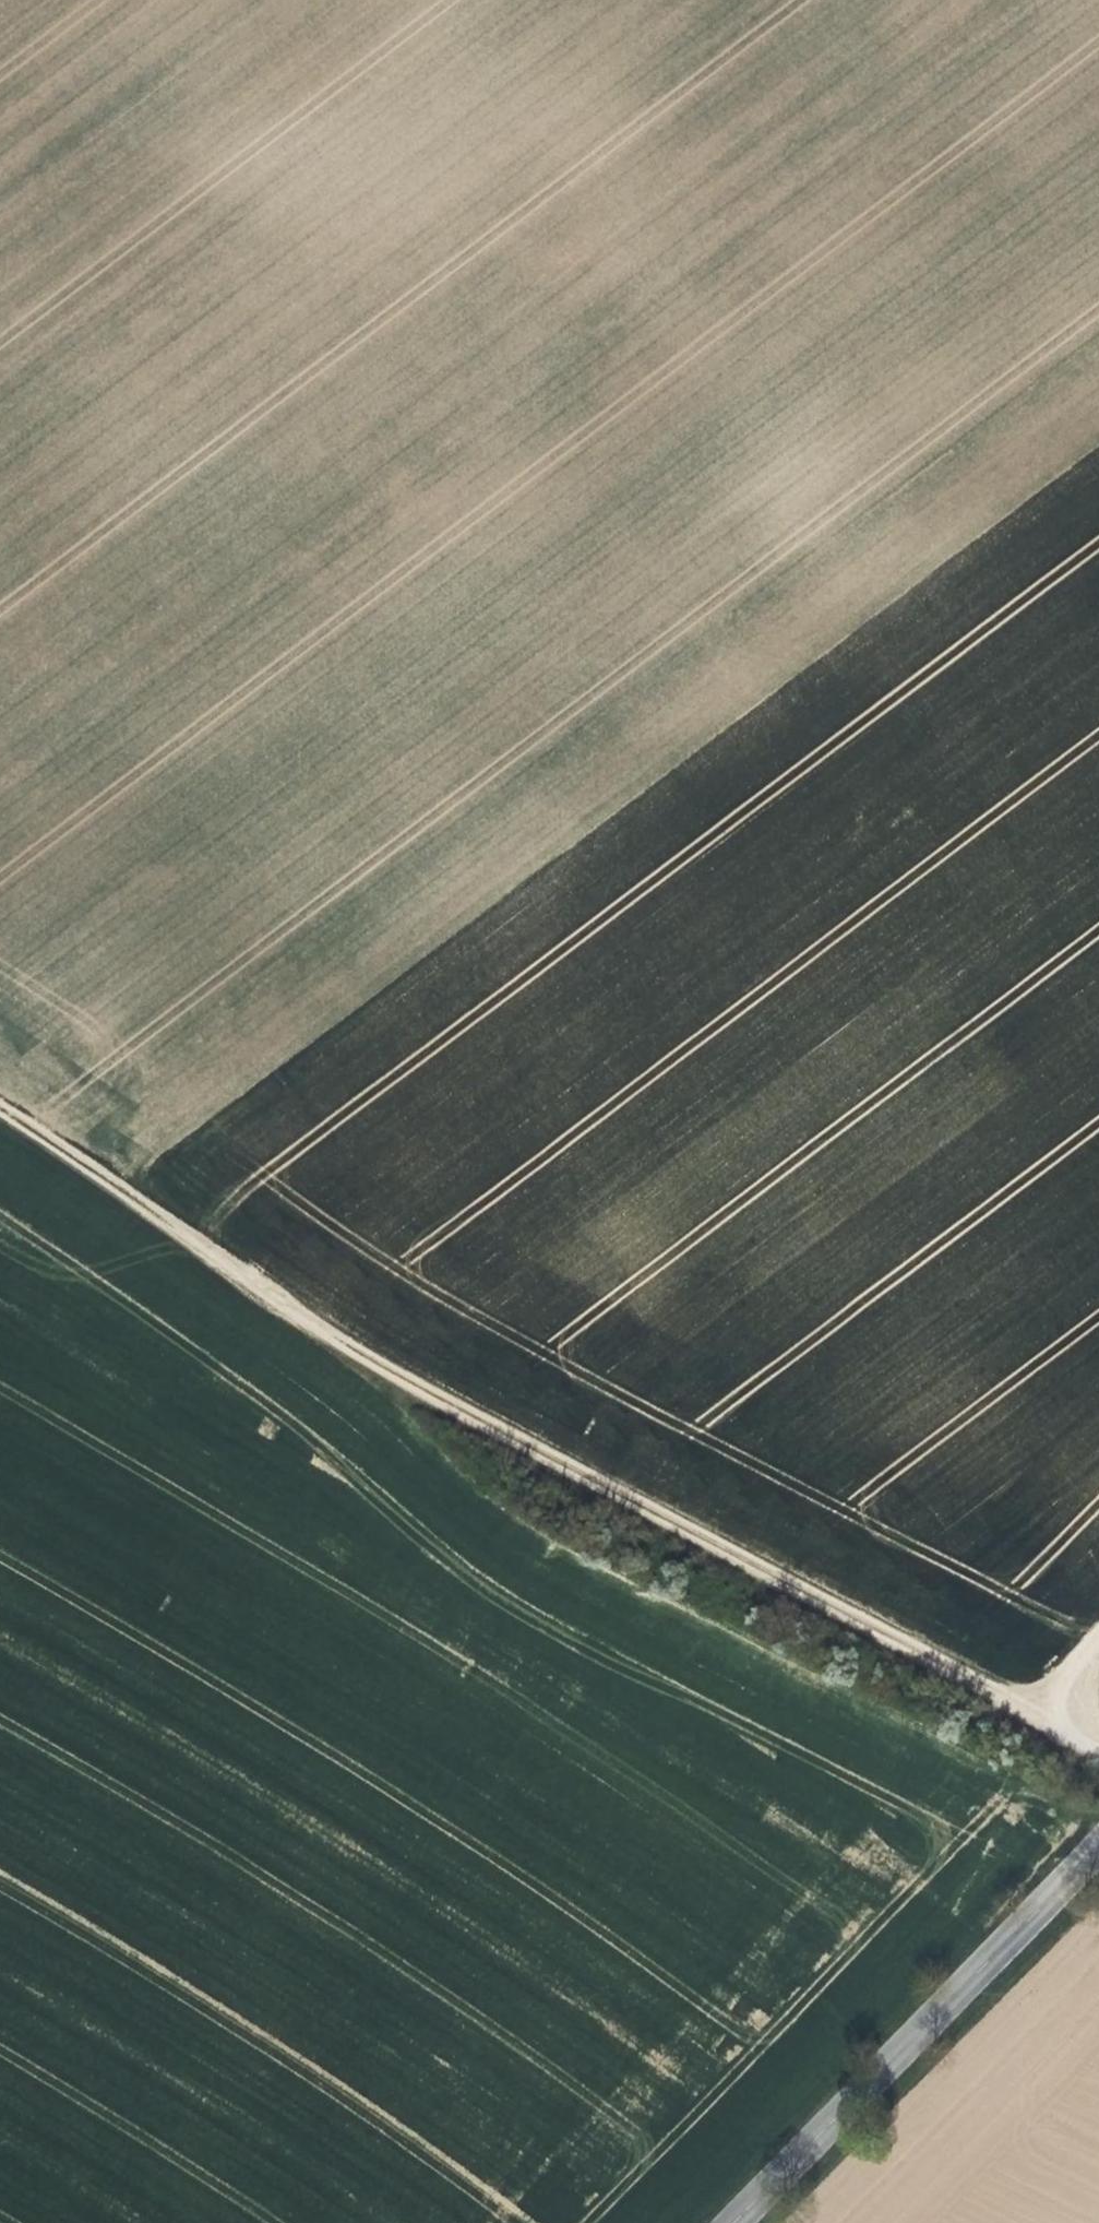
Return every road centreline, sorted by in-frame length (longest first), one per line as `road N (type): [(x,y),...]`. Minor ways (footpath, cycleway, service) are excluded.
road 1 (track): [(0,1114),(279,1304),(1027,1713)]
road 2 (secondary): [(737,2222),(1098,1847)]

